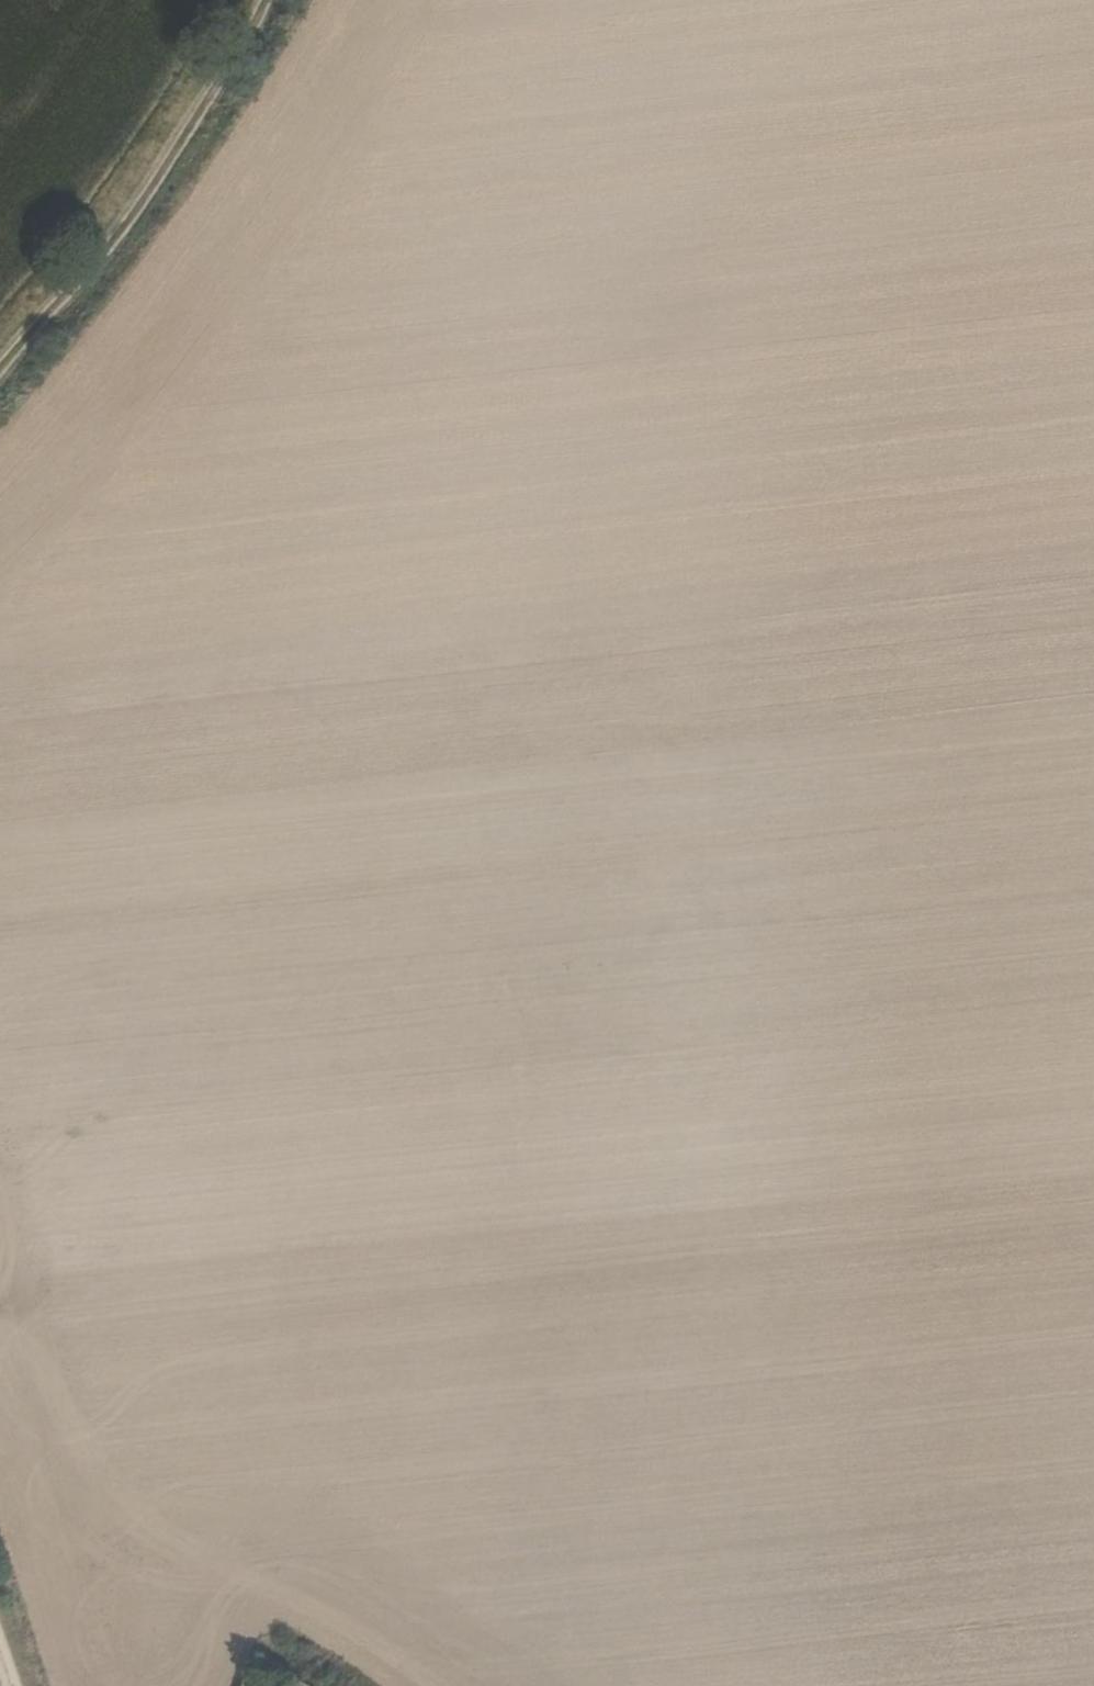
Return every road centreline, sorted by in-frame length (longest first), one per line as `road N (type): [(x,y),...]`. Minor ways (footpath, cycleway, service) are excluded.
road 1 (track): [(0,378),(127,235),(265,0)]

